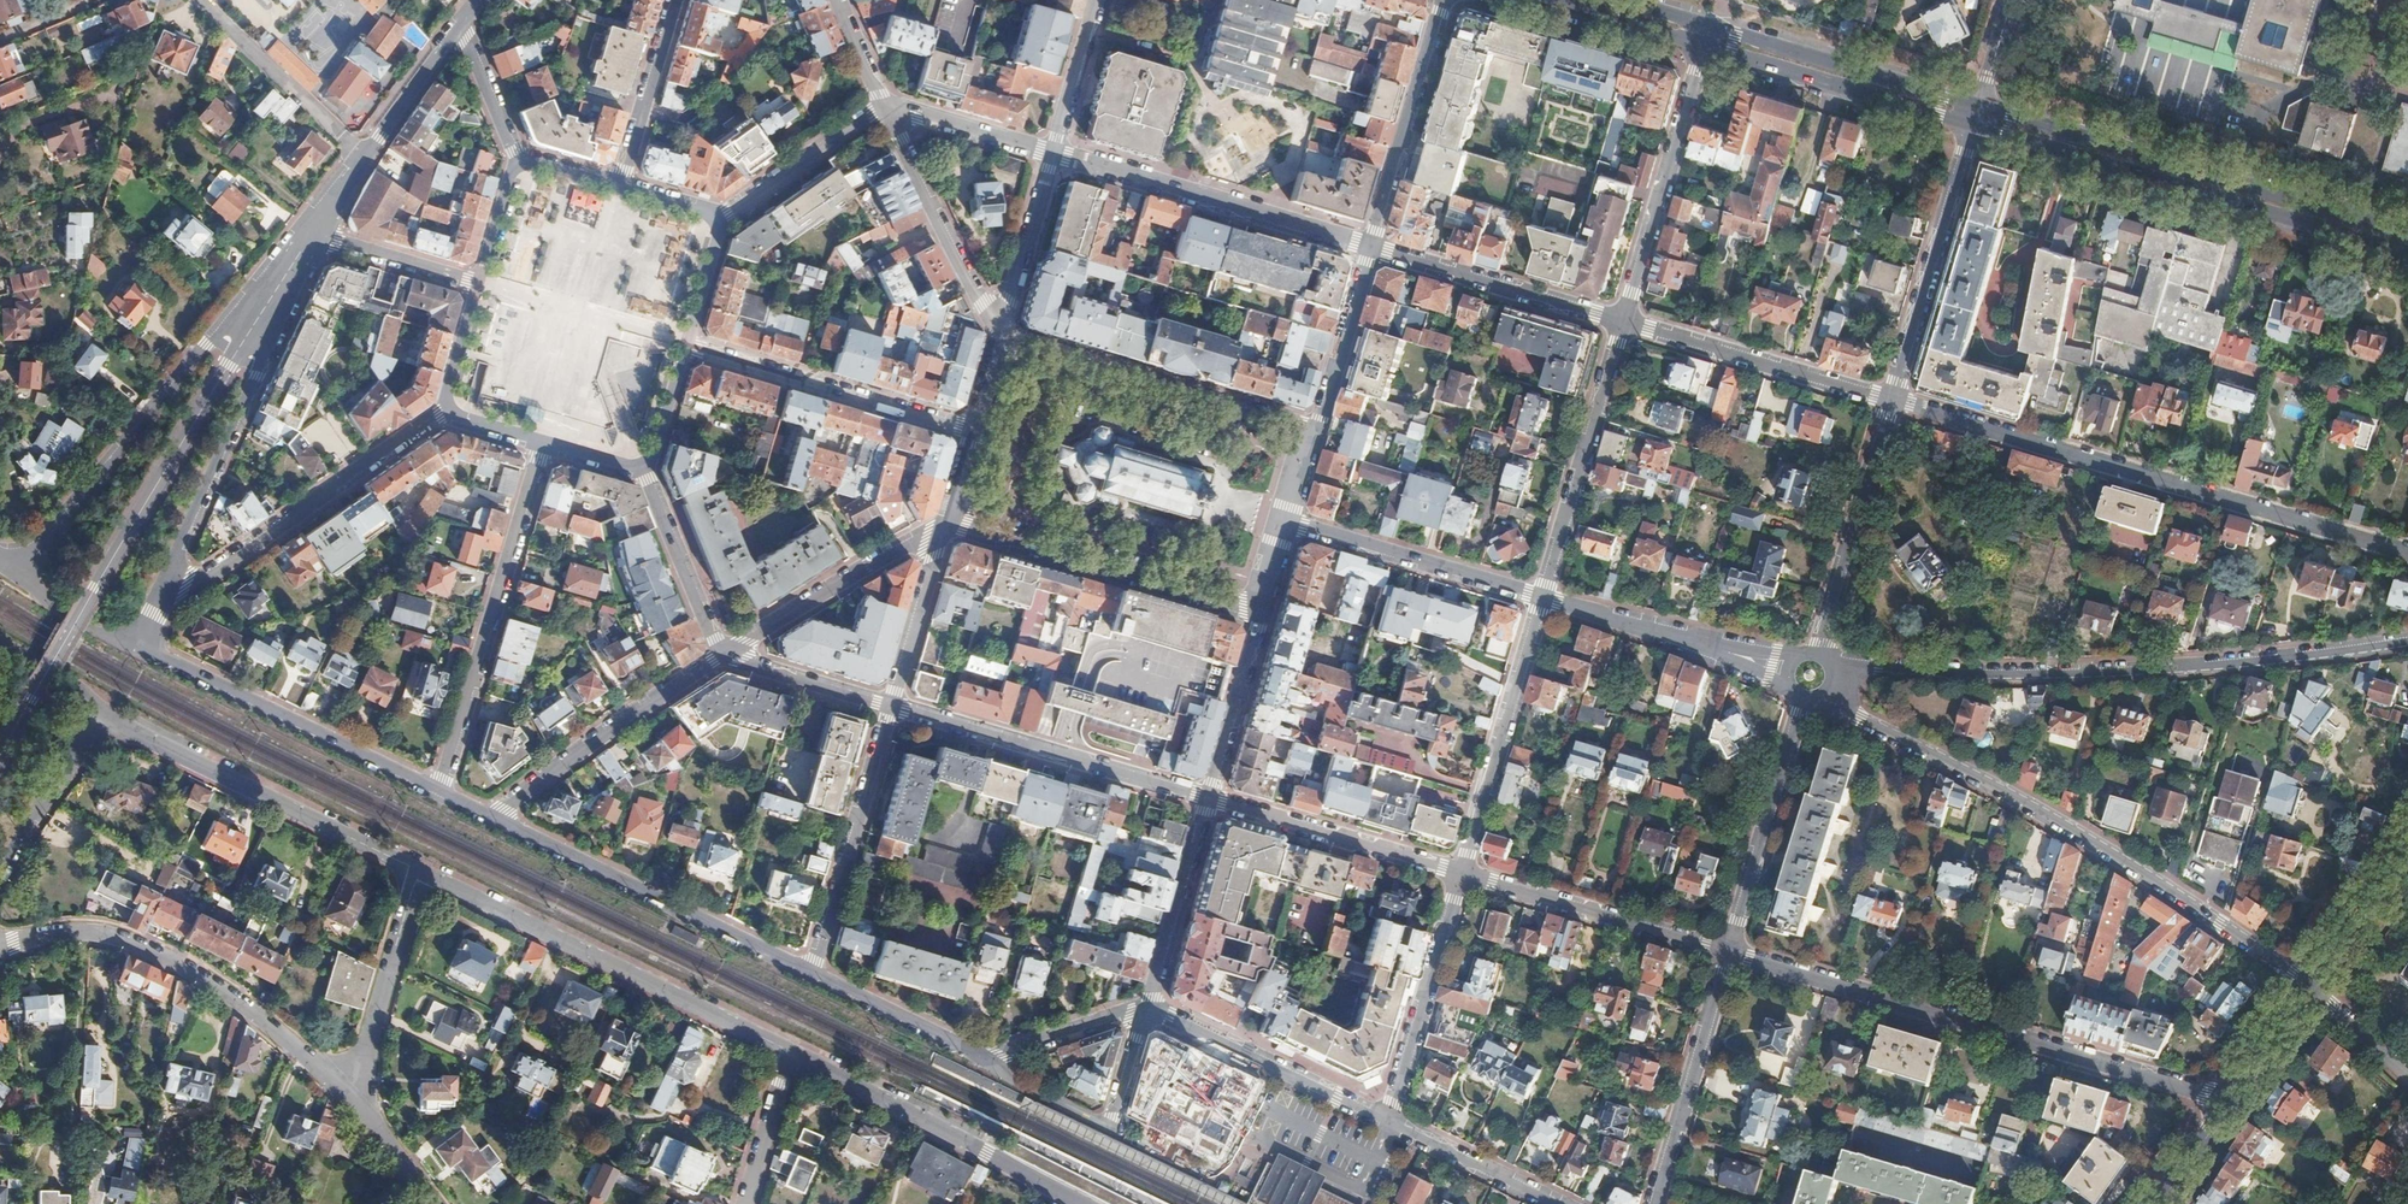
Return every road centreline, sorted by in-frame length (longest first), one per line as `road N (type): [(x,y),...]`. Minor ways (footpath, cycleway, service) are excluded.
road 1 (residential): [(2407,638),(2128,669),(1981,674),(1832,666)]
road 2 (residential): [(1819,698),(2115,856),(2304,984)]
road 3 (residential): [(1894,401),(2407,552)]
road 4 (residential): [(2219,1104),(1731,947)]
road 5 (primary): [(1968,128),(2407,254)]
road 6 (primary): [(2407,234),(1974,107)]
road 7 (residential): [(416,870),(789,1050)]
road 8 (residential): [(0,944),(84,932),(157,955),(275,1029),(355,1097)]
road 9 (residential): [(543,438),(441,792)]
road 10 (primary): [(1974,107),(1632,0)]
road 11 (residential): [(494,817),(815,974)]
road 12 (residential): [(113,721),(416,870)]
road 13 (residential): [(141,646),(441,792)]
road 14 (residential): [(1053,154),(1371,247)]
road 15 (residential): [(169,577),(187,583),(208,575),(446,410)]
road 16 (residential): [(789,1050),(1082,1203)]
road 17 (residential): [(1000,336),(1316,429)]
road 18 (residential): [(1260,620),(945,525)]
road 19 (residential): [(1208,797),(892,707)]
road 20 (residential): [(680,340),(975,427)]
road 21 (residential): [(207,347),(19,579)]
road 22 (residential): [(1623,321),(1543,599)]
road 23 (residential): [(1707,47),(1623,321)]
road 24 (residential): [(728,652),(494,817)]
road 25 (residential): [(1894,401),(1968,128)]
road 26 (residential): [(1894,401),(1623,321)]
road 27 (residential): [(1543,599),(1464,870)]
road 28 (residential): [(815,974),(892,707)]
road 29 (residential): [(1731,947),(1464,870)]
road 30 (primary): [(1707,47),(1968,128)]
road 31 (residential): [(1655,1203),(1731,947)]
road 32 (residential): [(1464,870),(1208,797)]
road 33 (residential): [(1288,523),(1543,599)]
road 34 (residential): [(1145,1013),(1387,1121)]
road 35 (residential): [(1819,653),(1894,401)]
road 36 (residential): [(1623,321),(1371,247)]
road 37 (residential): [(1464,870),(1387,1121)]
road 38 (residential): [(1145,1013),(1111,1129),(988,1062)]
road 39 (residential): [(1731,947),(1802,698)]
road 40 (residential): [(1448,0),(1371,247)]
road 41 (residential): [(228,366),(99,590)]
road 42 (residential): [(1000,336),(886,111)]
road 43 (residential): [(945,525),(728,652)]
road 44 (residential): [(459,29),(315,229)]
road 45 (residential): [(416,870),(355,1097)]
road 46 (residential): [(1208,797),(1145,1013)]
road 47 (residential): [(169,577),(255,378)]
road 48 (residential): [(728,652),(709,631),(642,468)]
road 49 (residential): [(717,216),(859,119),(886,111)]
road 50 (residential): [(0,762),(99,590)]
road 51 (residential): [(0,881),(41,808),(113,721)]
road 52 (residential): [(676,0),(620,187)]
road 53 (residential): [(815,974),(988,1062)]
road 54 (residential): [(1371,247),(1316,429)]
road 55 (residential): [(1387,1121),(1558,1203)]
road 56 (residential): [(892,707),(945,525)]
road 57 (residential): [(1000,336),(1053,154)]
road 58 (residential): [(1543,599),(1724,650)]
road 59 (residential): [(1260,620),(1208,797)]
road 60 (tertiary): [(2304,984),(2407,836)]
road 61 (residential): [(484,283),(315,229)]
road 62 (residential): [(886,111),(916,110),(1053,154)]
road 63 (residential): [(892,707),(728,652)]
road 64 (primary): [(1549,0),(1707,47)]
road 65 (residential): [(988,1062),(1145,1013)]
road 66 (residential): [(1098,0),(1053,154)]
road 67 (residential): [(747,1203),(789,1050)]
road 68 (tertiary): [(2219,1104),(2304,984)]
road 69 (residential): [(459,29),(522,158)]
road 70 (residential): [(19,579),(93,630),(141,646)]
road 71 (residential): [(113,721),(66,681),(0,645)]
road 72 (residential): [(2304,984),(2407,1072)]
road 73 (residential): [(642,468),(680,340)]
road 74 (residential): [(484,283),(446,410)]
road 75 (residential): [(355,1097),(434,1203)]
road 76 (residential): [(522,158),(484,283)]
road 77 (residential): [(680,340),(717,216)]
road 78 (residential): [(886,111),(839,0)]
road 79 (tertiary): [(2152,1203),(2219,1104)]

